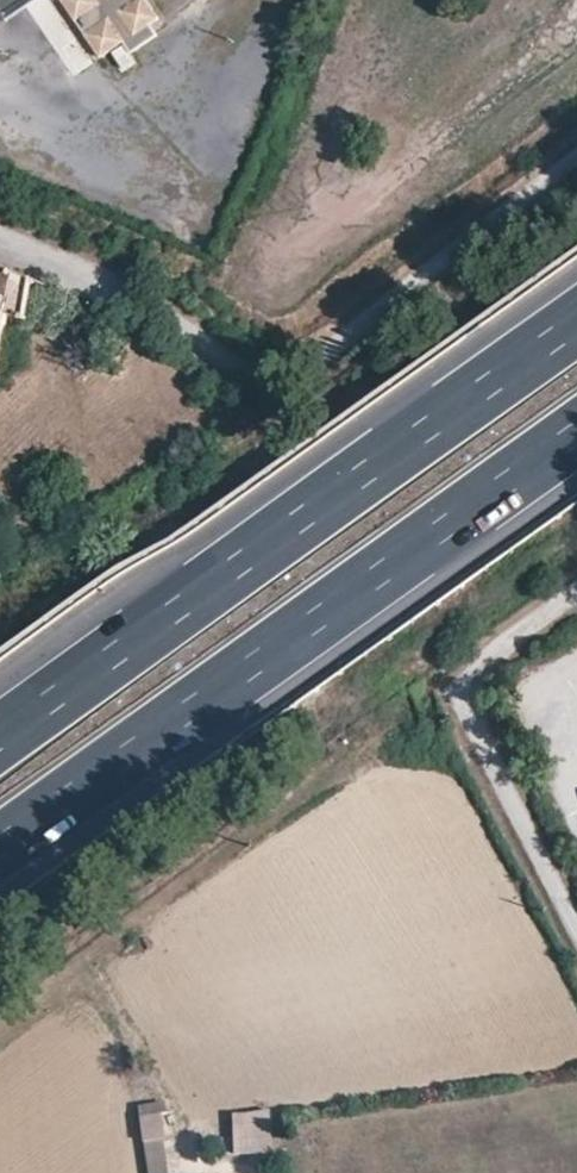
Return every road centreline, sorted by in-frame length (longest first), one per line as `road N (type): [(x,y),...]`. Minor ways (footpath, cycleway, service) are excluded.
road 1 (motorway): [(576,314),(0,734)]
road 2 (motorway): [(0,845),(576,428)]
road 3 (residential): [(0,231),(124,279),(266,384),(576,151)]
road 4 (residential): [(576,587),(458,672),(576,910)]

